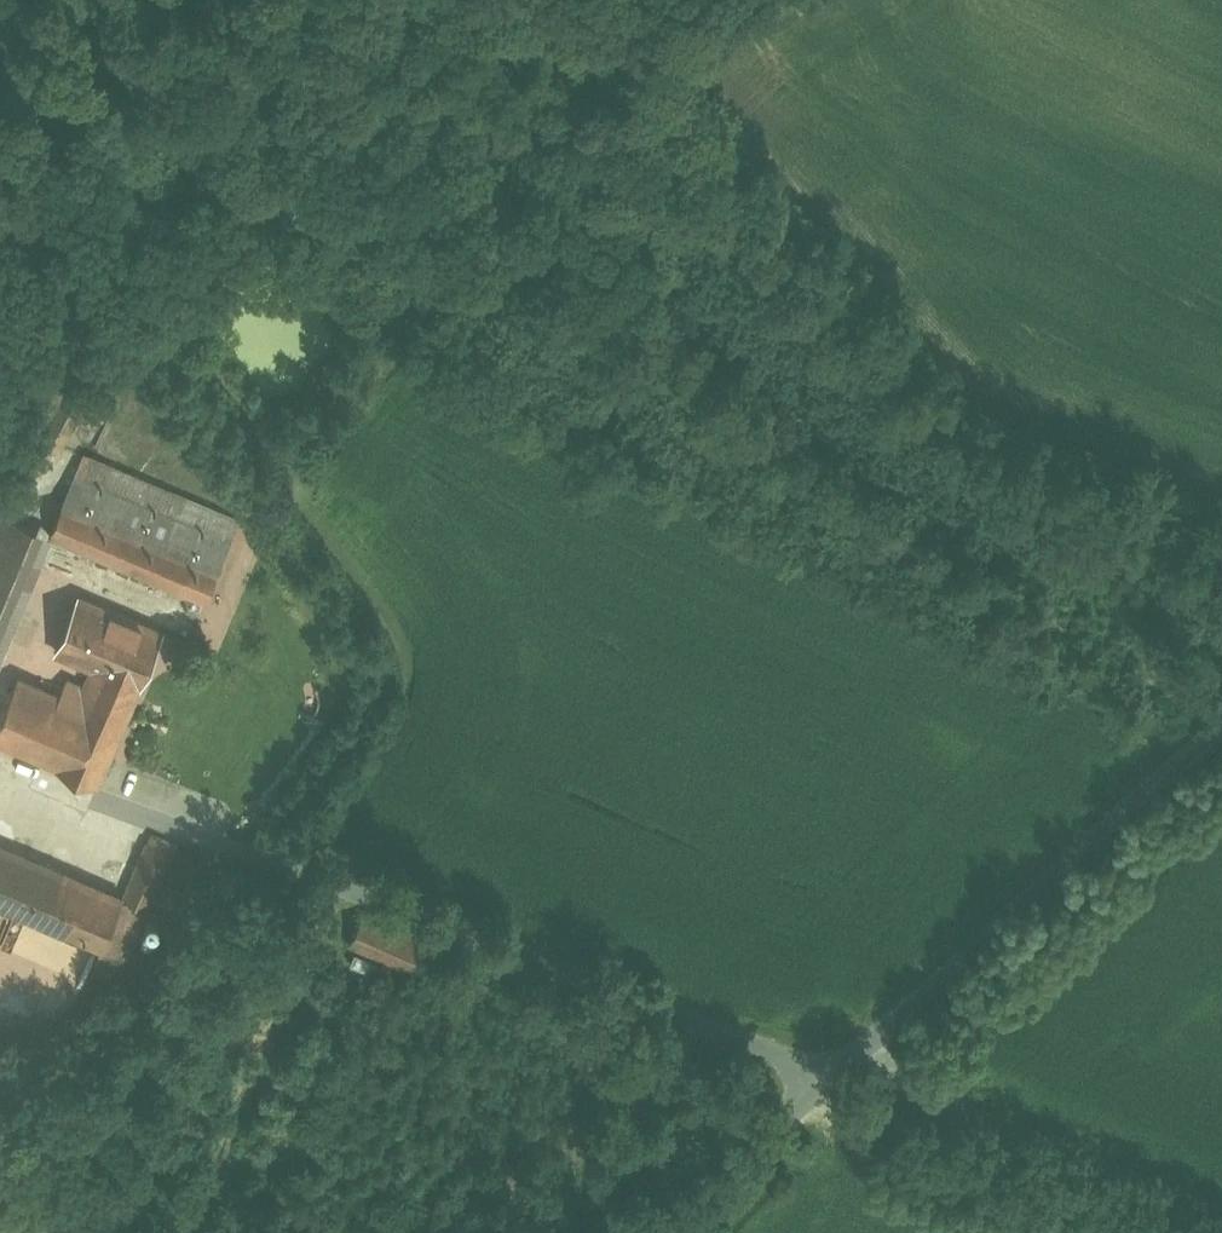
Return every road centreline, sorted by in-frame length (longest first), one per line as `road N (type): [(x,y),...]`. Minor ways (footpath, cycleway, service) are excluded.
road 1 (residential): [(1221,683),(840,1064)]
road 2 (residential): [(1221,1222),(840,1064)]
road 3 (residential): [(840,1064),(655,1232)]

